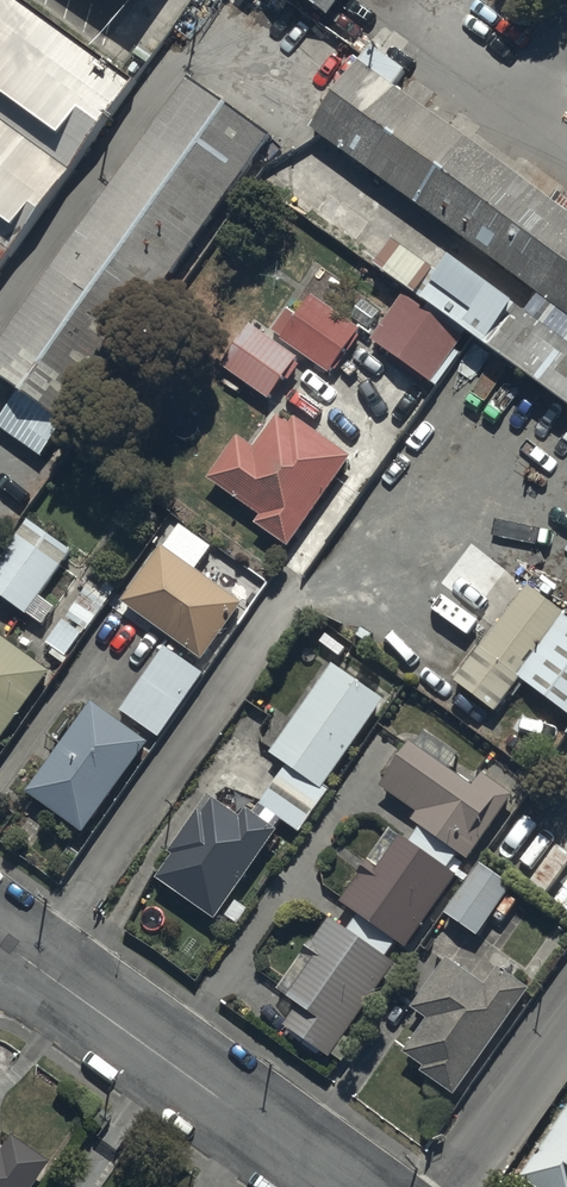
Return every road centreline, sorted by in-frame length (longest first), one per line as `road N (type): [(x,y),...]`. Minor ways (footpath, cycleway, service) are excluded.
road 1 (residential): [(346,1186),(0,944)]

